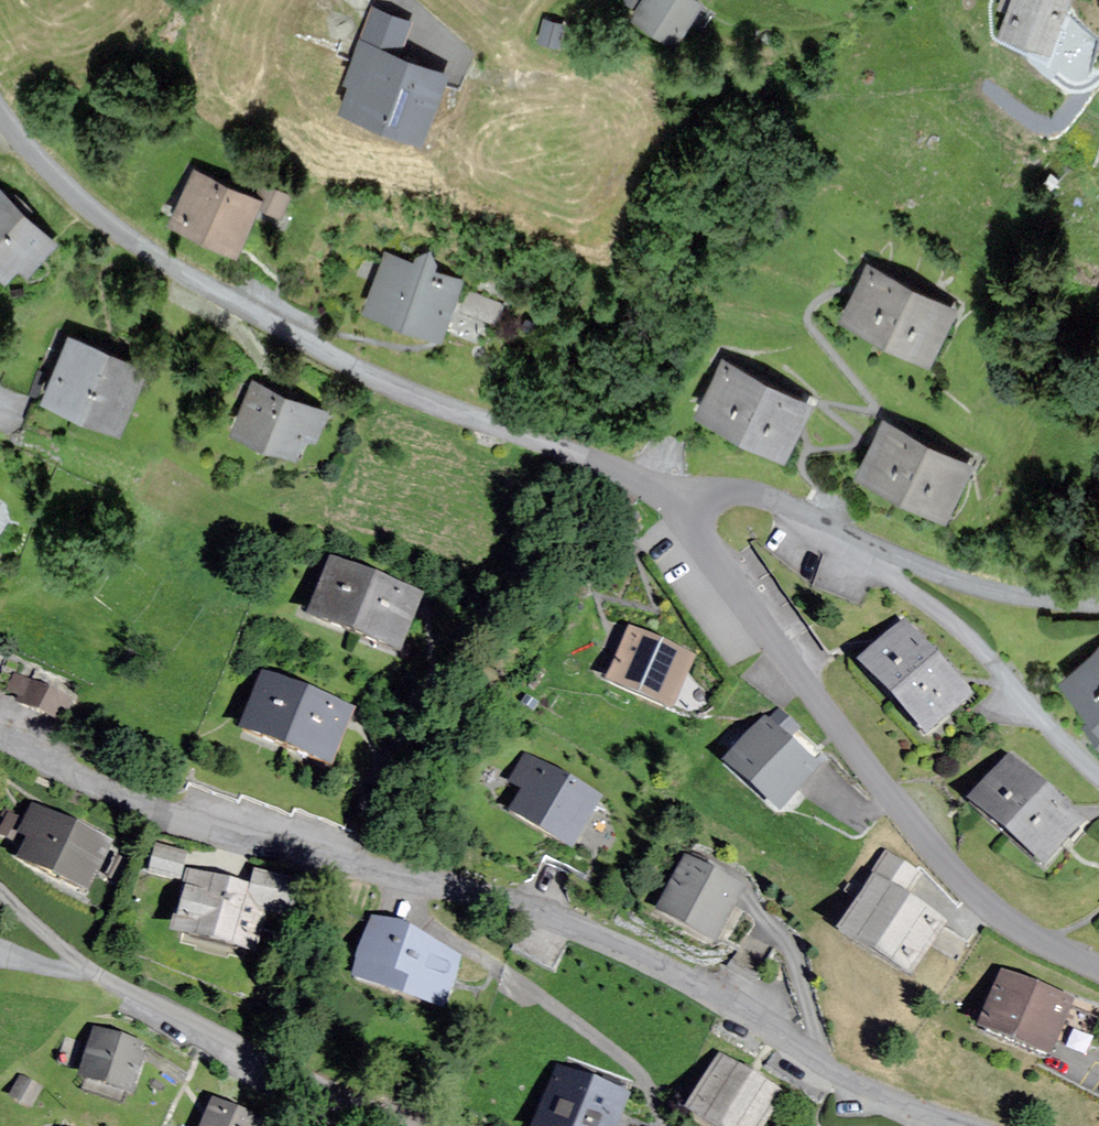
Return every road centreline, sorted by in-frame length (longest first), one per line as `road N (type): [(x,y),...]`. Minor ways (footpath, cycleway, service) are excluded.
road 1 (unclassified): [(957,1125),(816,1065),(681,976),(544,912),(112,788),(0,735)]
road 2 (residential): [(678,500),(429,407),(240,308),(80,206),(0,119)]
road 3 (residential): [(1098,969),(1043,942),(953,874),(694,538),(678,500)]
road 4 (residential): [(0,895),(79,968),(374,1125)]
road 5 (residential): [(1098,770),(960,631),(863,562),(866,543)]
road 6 (residential): [(866,543),(972,588),(1098,602)]
road 7 (track): [(611,637),(598,602),(655,609),(637,552),(680,517)]
road 8 (residential): [(678,500),(695,492),(765,499),(866,543)]

